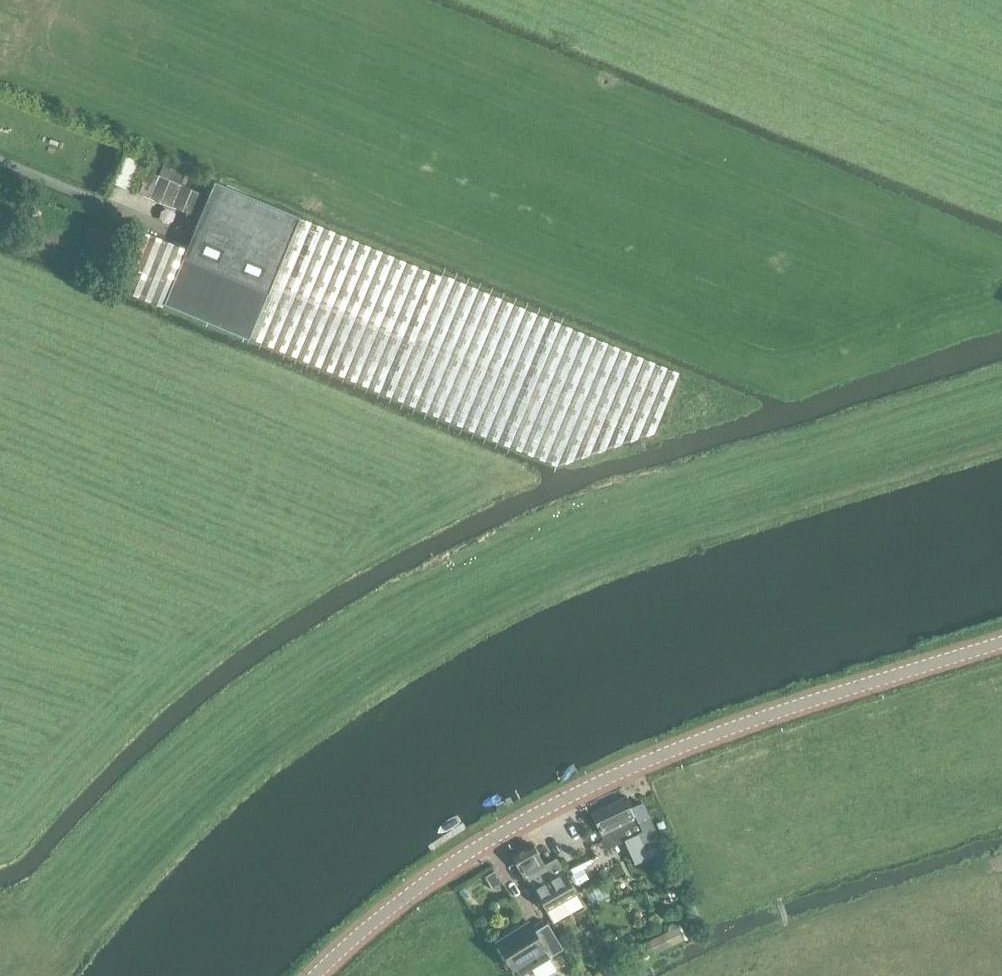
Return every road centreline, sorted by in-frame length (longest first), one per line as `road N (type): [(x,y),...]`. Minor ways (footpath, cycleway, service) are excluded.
road 1 (tertiary): [(319,975),(375,918),(631,761),(1001,645)]

